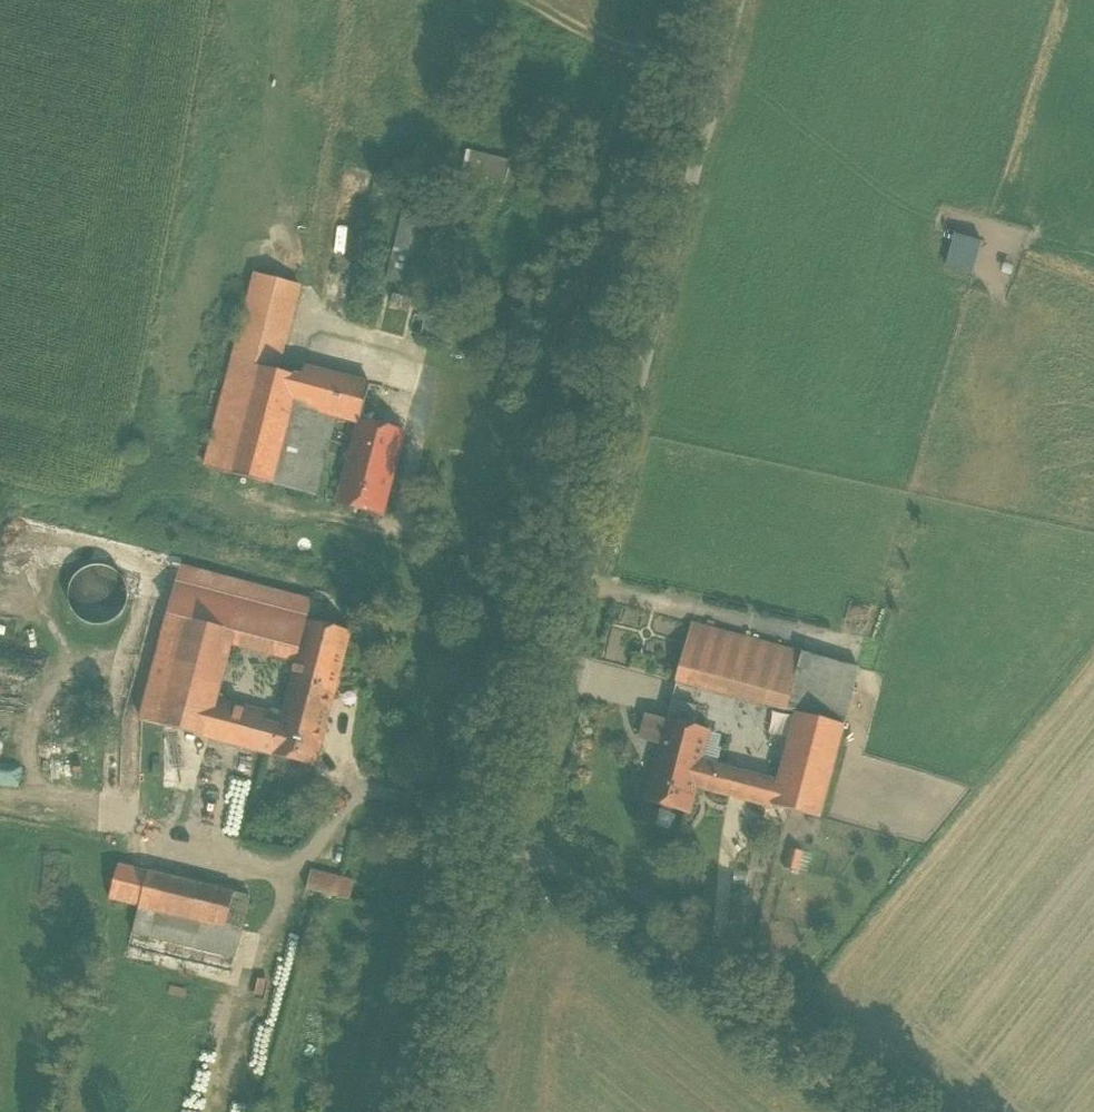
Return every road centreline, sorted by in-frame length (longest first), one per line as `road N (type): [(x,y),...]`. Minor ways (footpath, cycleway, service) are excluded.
road 1 (unclassified): [(446,1111),(735,0)]
road 2 (track): [(518,835),(868,1111)]
road 3 (track): [(0,800),(293,864),(363,790)]
road 4 (track): [(720,61),(616,47),(519,0)]

